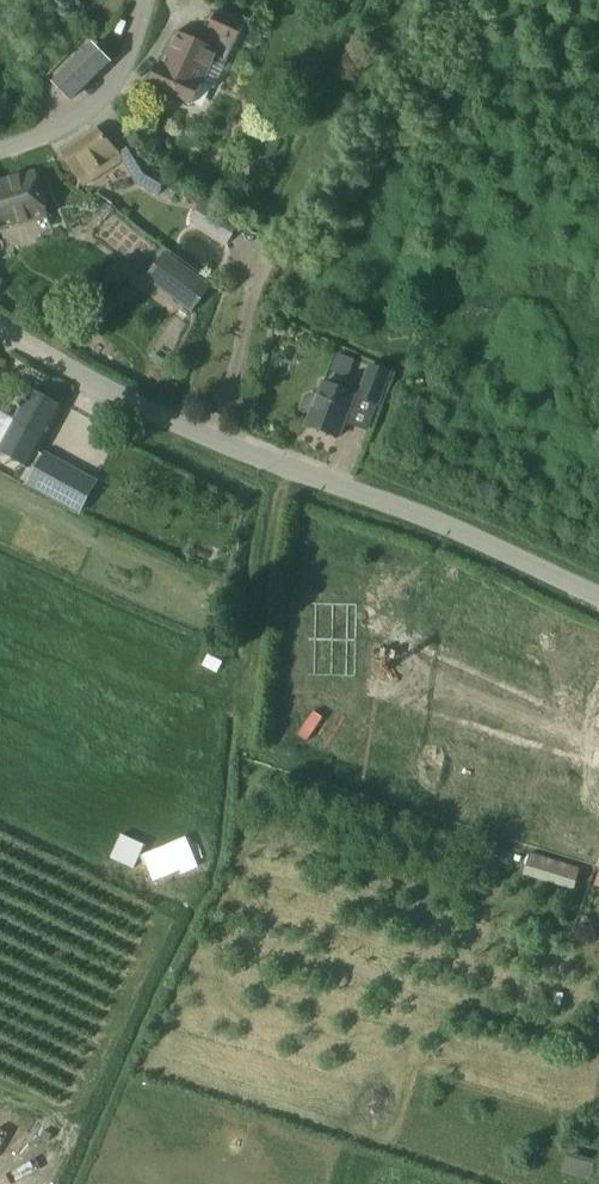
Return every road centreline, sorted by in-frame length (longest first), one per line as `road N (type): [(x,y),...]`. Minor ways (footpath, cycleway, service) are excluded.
road 1 (residential): [(598,600),(210,439),(43,354),(0,323)]
road 2 (residential): [(394,655),(487,705),(576,728),(598,659)]
road 3 (unclassified): [(142,0),(118,84),(68,127),(0,150)]

